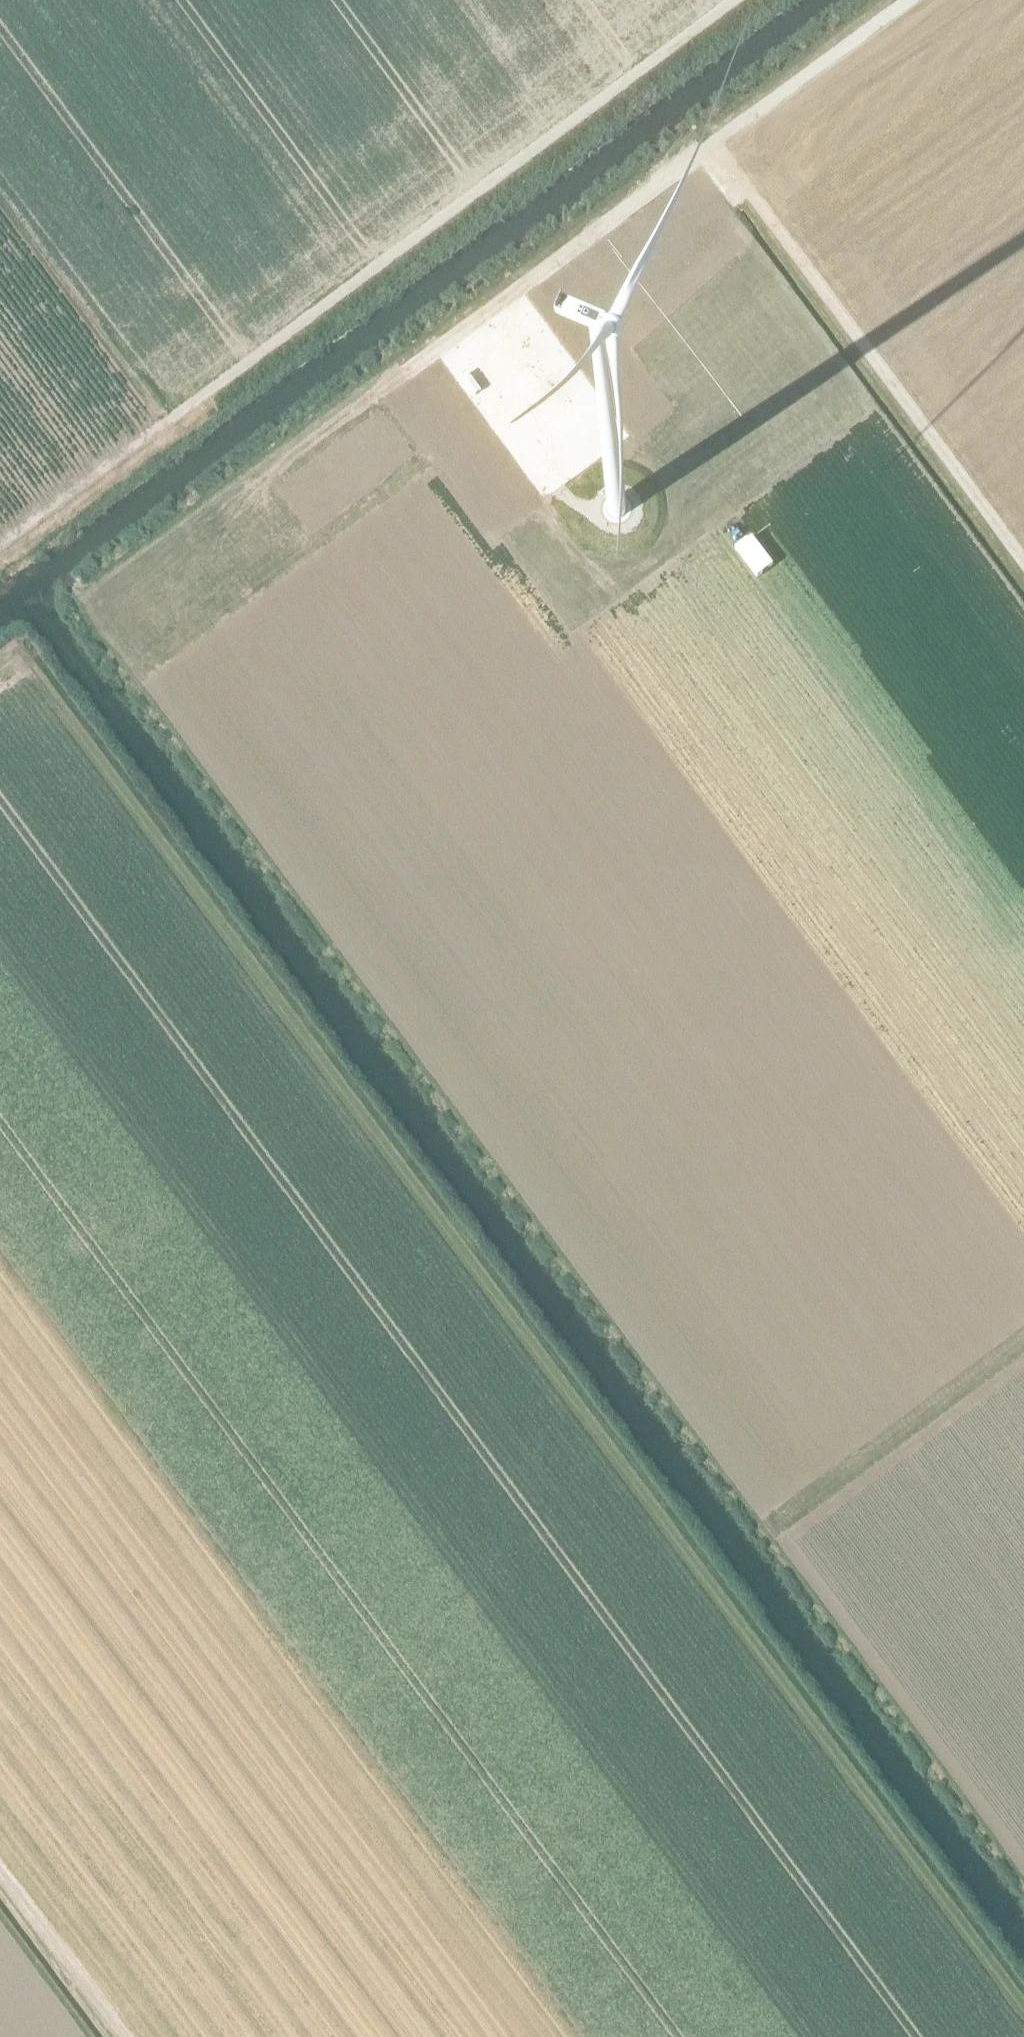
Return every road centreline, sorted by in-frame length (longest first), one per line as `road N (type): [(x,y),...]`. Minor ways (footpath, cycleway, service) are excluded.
road 1 (track): [(719,0),(0,539)]

